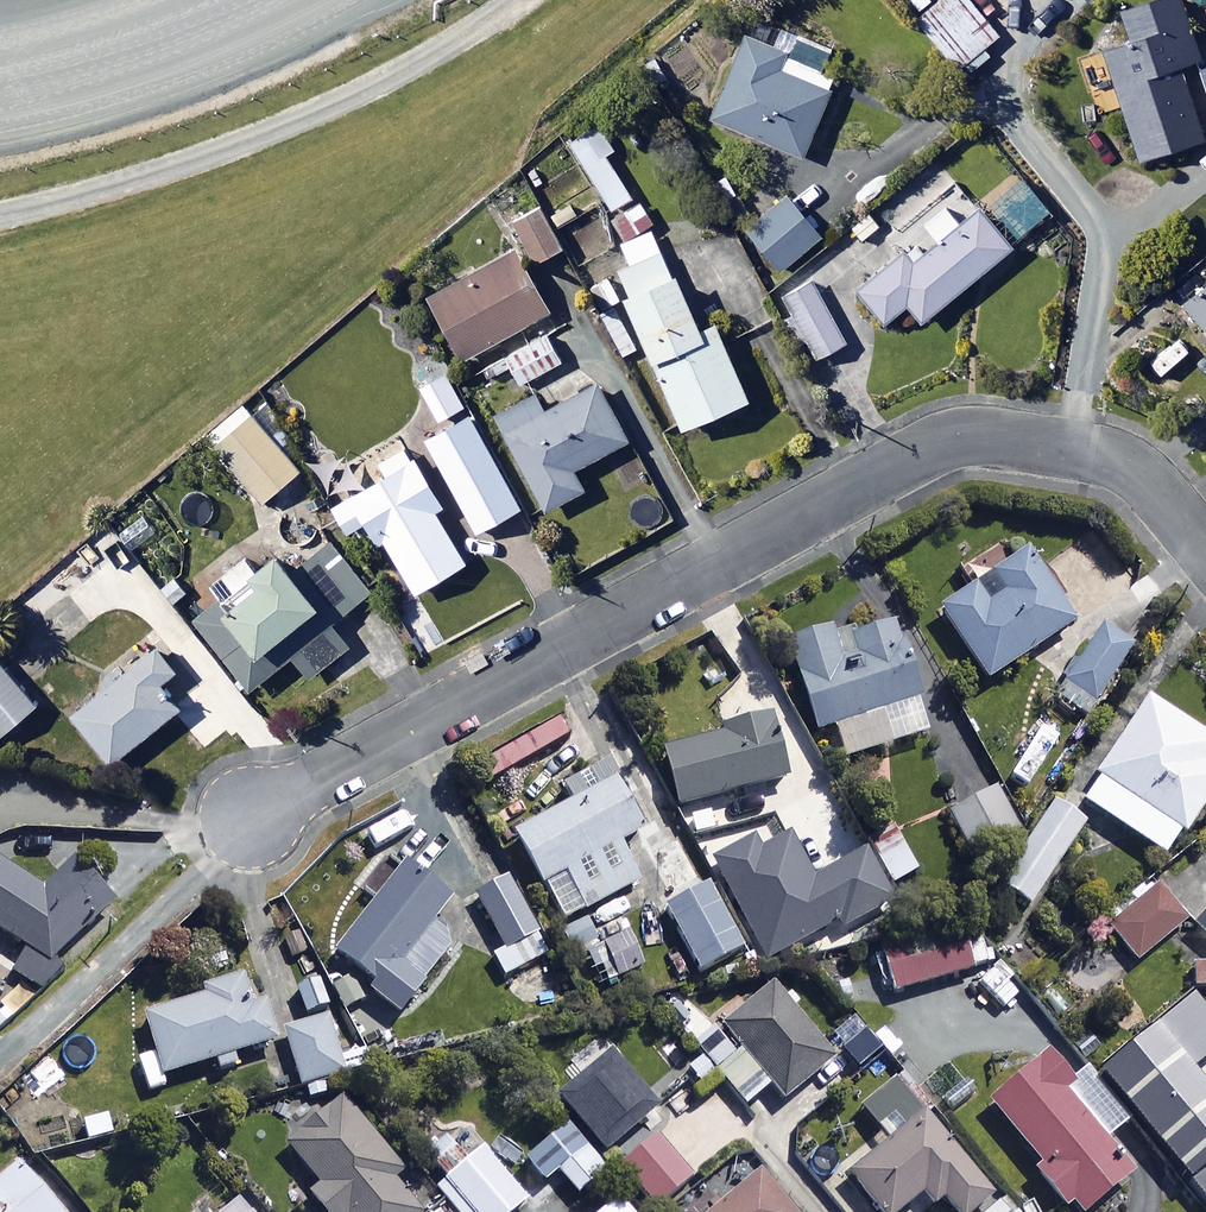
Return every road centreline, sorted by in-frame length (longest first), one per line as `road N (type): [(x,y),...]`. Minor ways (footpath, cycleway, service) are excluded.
road 1 (residential): [(250,820),(928,446),(959,437),(1109,459),(1162,496),(1205,550)]

